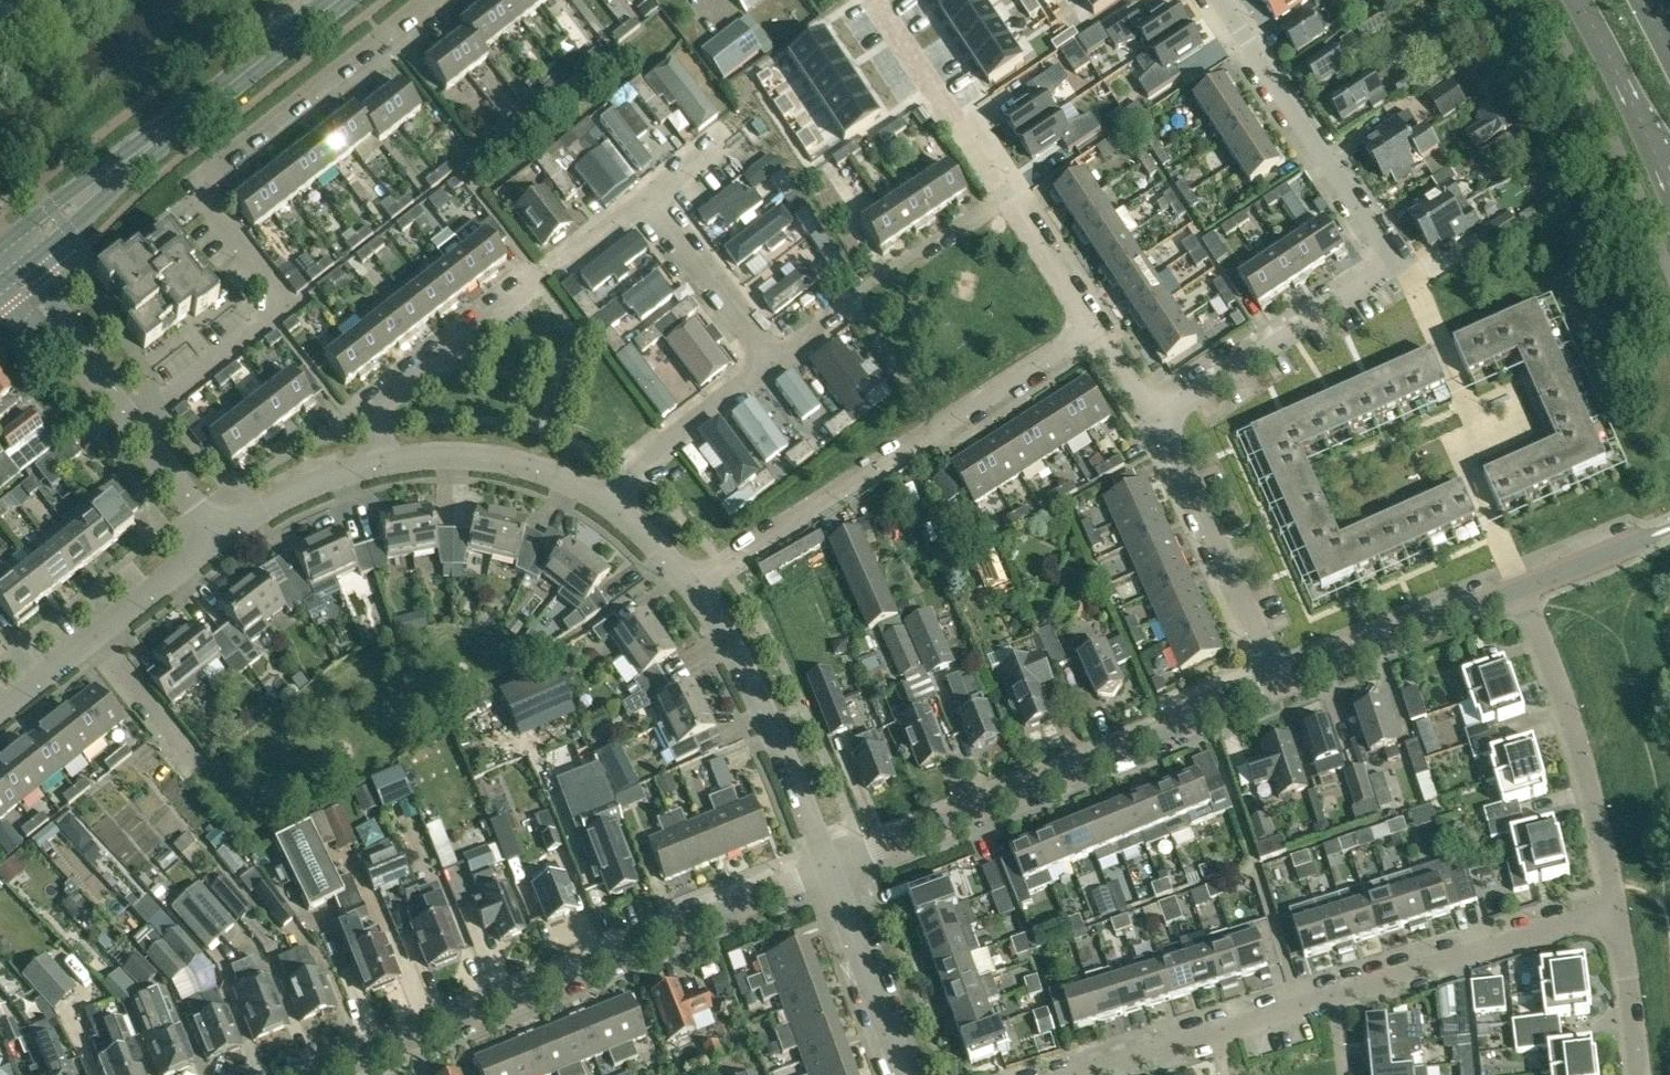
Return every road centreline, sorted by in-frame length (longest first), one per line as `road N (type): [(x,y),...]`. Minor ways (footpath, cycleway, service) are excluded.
road 1 (residential): [(130,423),(286,304),(193,184),(429,0)]
road 2 (residential): [(1159,419),(1395,263),(1221,0)]
road 3 (residential): [(1068,1074),(1617,907)]
road 4 (residential): [(310,1074),(828,866)]
road 5 (residential): [(692,582),(1098,321)]
road 6 (residential): [(828,866),(1271,687)]
road 7 (secondary): [(4,258),(335,0)]
road 8 (residential): [(1098,321),(878,0)]
road 9 (residential): [(376,459),(375,410),(543,270),(639,204)]
road 10 (residential): [(1617,907),(1582,756),(1521,588)]
road 11 (residential): [(828,866),(784,745),(692,582)]
road 12 (residential): [(1271,687),(1159,419)]
road 13 (residential): [(216,540),(0,708)]
road 14 (residential): [(1271,687),(1521,588)]
road 15 (residential): [(606,499),(506,462),(376,459)]
road 16 (residential): [(900,1074),(828,866)]
road 17 (residential): [(130,423),(4,258)]
road 18 (residential): [(606,499),(759,364)]
road 19 (primary): [(1579,0),(1669,180)]
road 20 (residential): [(759,364),(639,204)]
road 21 (residential): [(376,459),(298,486),(216,540)]
road 22 (residential): [(1640,1074),(1617,907)]
road 23 (residential): [(216,540),(130,423)]
road 24 (residential): [(1521,588),(1639,541)]

